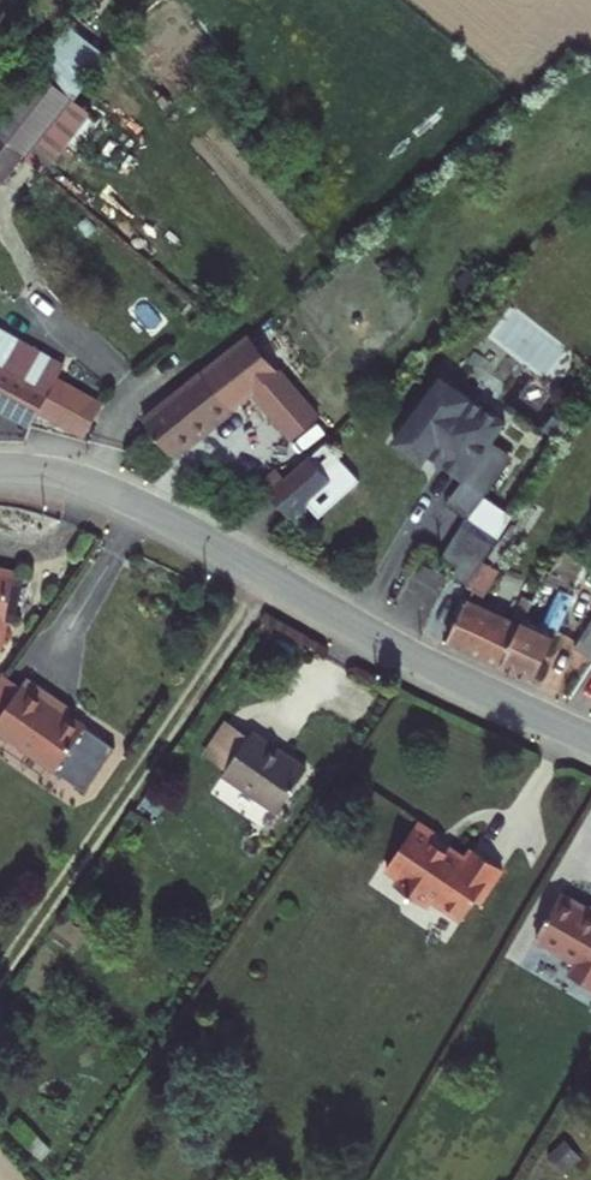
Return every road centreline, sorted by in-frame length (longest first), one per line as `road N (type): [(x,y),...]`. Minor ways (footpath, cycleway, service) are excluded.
road 1 (tertiary): [(590,739),(436,668),(132,500),(69,476),(0,466)]

